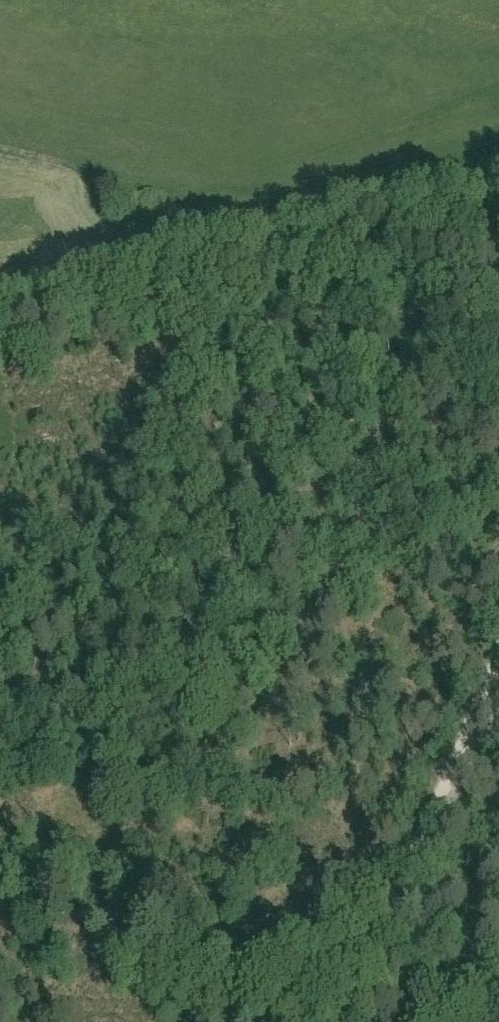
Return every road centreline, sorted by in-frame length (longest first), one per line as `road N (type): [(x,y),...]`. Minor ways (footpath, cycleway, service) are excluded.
road 1 (track): [(0,332),(498,221)]
road 2 (track): [(349,1021),(498,671)]

